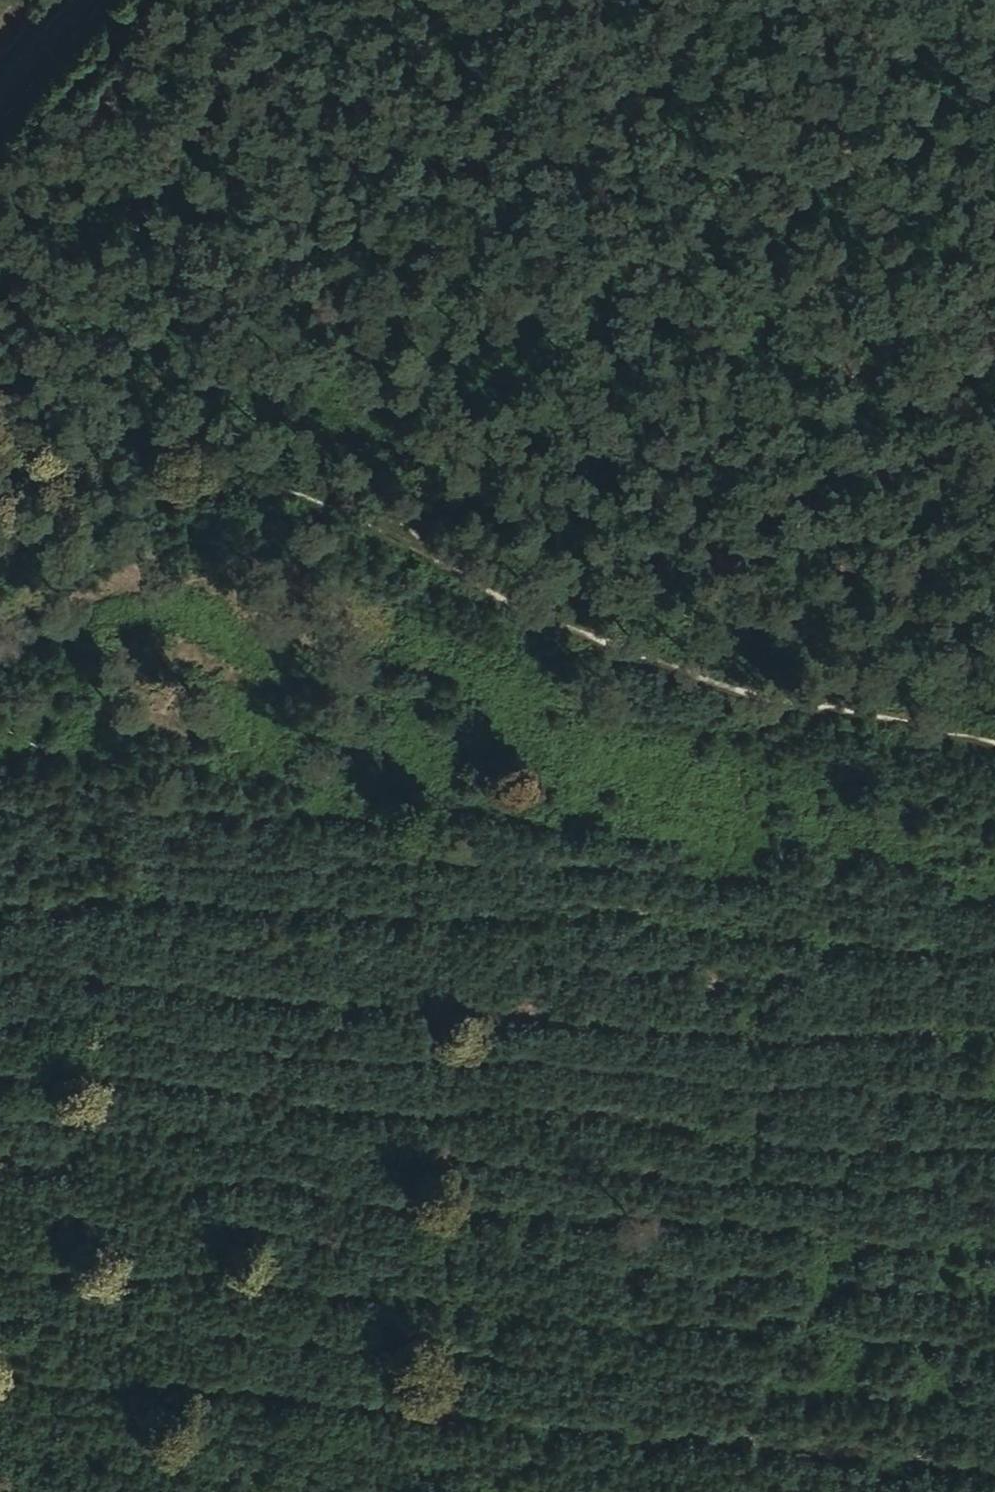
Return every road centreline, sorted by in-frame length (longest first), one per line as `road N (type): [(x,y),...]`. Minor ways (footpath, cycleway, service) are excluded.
road 1 (track): [(994,748),(750,700),(333,501),(230,482),(53,531),(0,554)]

